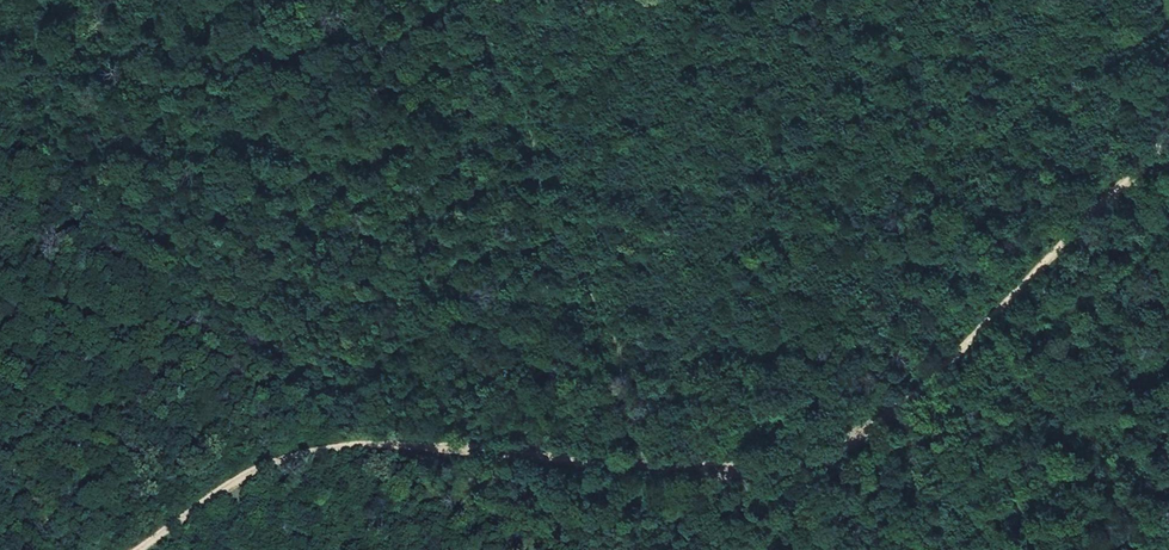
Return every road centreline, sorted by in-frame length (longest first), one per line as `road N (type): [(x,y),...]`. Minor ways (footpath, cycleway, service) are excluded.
road 1 (track): [(144,549),(236,478),(317,450),(421,443),(647,462),(777,461),(872,429),(997,318),(1168,135)]
road 2 (track): [(647,462),(612,328),(558,229),(490,35),(460,0)]

